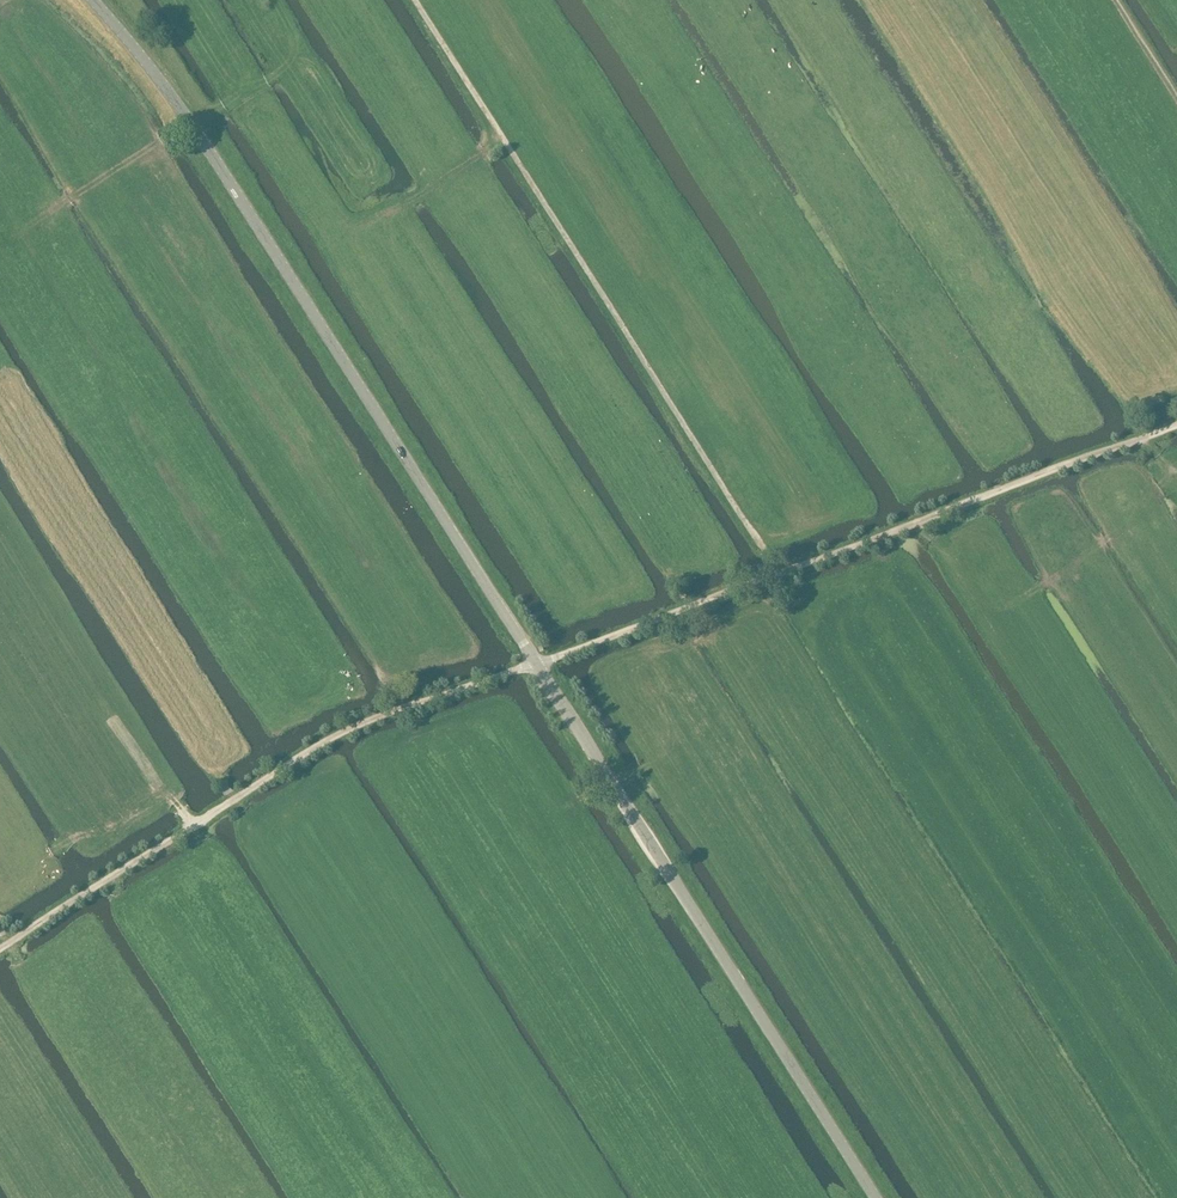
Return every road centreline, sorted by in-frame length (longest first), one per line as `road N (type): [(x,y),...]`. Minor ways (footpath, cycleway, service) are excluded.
road 1 (unclassified): [(874,1197),(162,84),(91,0)]
road 2 (track): [(0,951),(350,728),(1176,425)]
road 3 (track): [(778,574),(414,0)]
road 4 (track): [(1170,478),(1094,321)]

